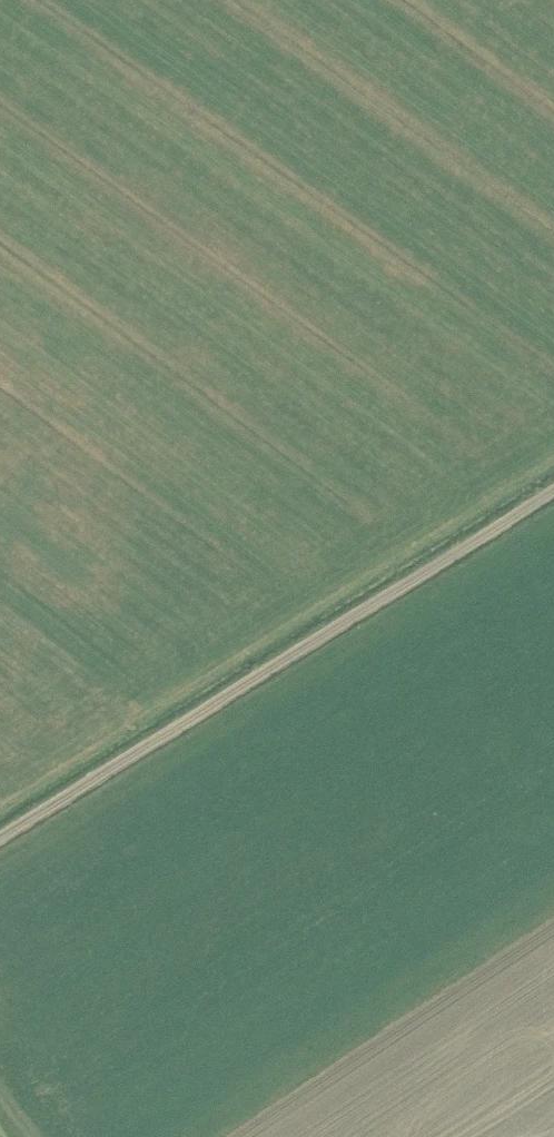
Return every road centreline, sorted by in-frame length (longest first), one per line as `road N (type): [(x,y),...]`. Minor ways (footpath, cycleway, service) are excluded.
road 1 (track): [(553,495),(0,840)]

